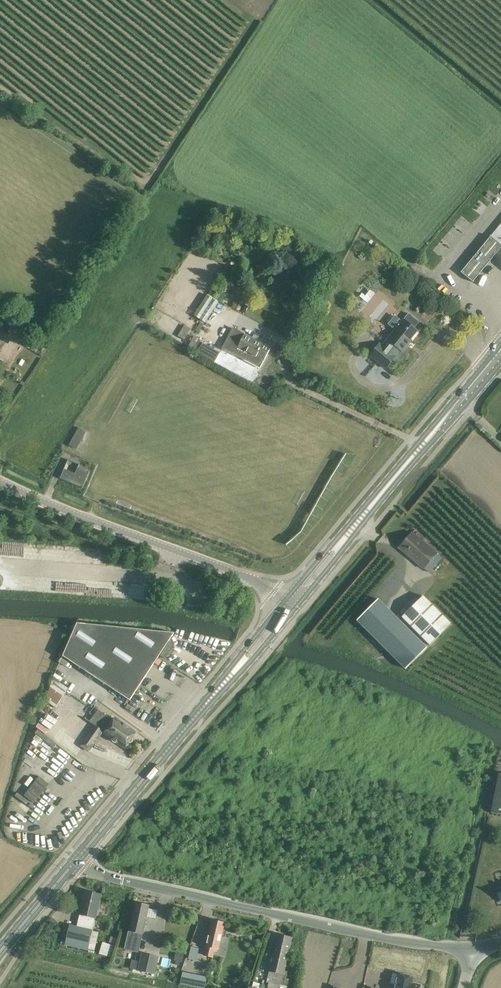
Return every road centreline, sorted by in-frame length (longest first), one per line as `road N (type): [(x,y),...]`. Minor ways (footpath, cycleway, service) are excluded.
road 1 (unclassified): [(474,947),(397,940),(103,879),(84,863)]
road 2 (secondary): [(288,608),(500,355)]
road 3 (secondary): [(76,859),(288,608)]
road 4 (unclassified): [(288,608),(254,580),(0,483)]
road 5 (secondary): [(0,952),(76,859)]

